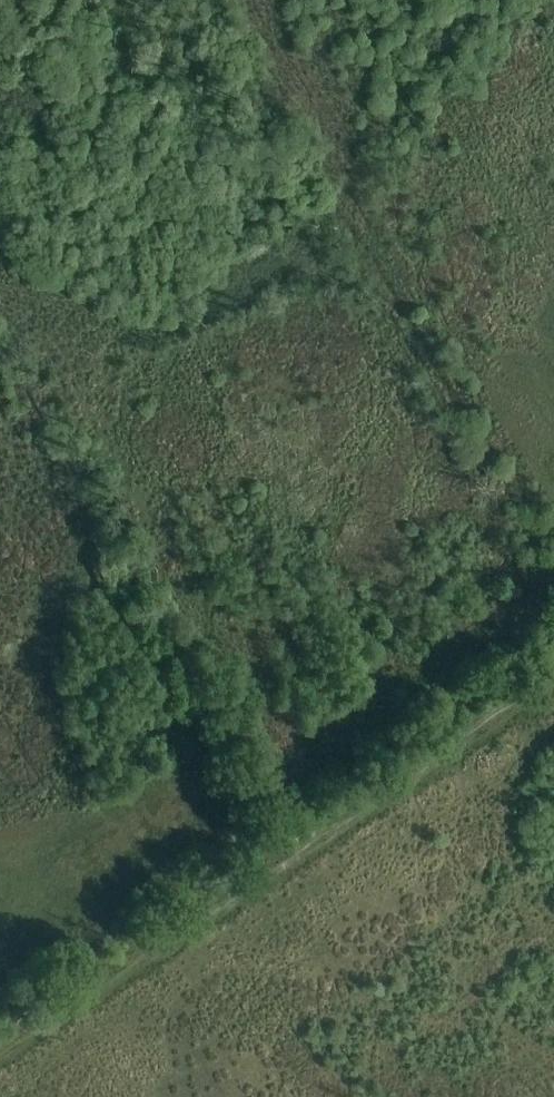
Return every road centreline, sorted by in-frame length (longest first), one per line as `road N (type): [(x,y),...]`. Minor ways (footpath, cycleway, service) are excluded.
road 1 (track): [(0,1052),(553,681)]

